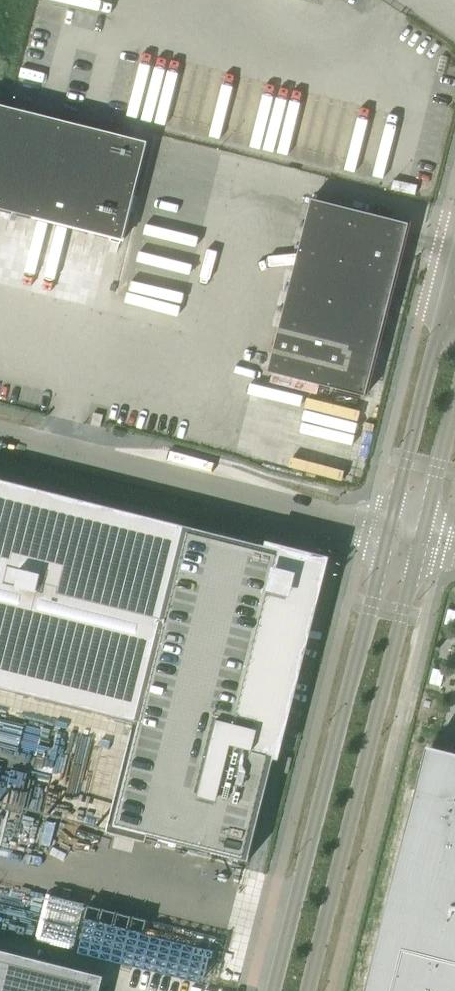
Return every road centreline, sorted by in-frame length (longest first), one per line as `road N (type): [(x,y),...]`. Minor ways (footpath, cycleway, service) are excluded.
road 1 (tertiary): [(388,534),(272,990)]
road 2 (tertiary): [(306,990),(420,542)]
road 3 (unclassified): [(388,534),(0,439)]
road 4 (tertiary): [(454,261),(388,534)]
road 5 (tertiary): [(420,542),(454,404)]

